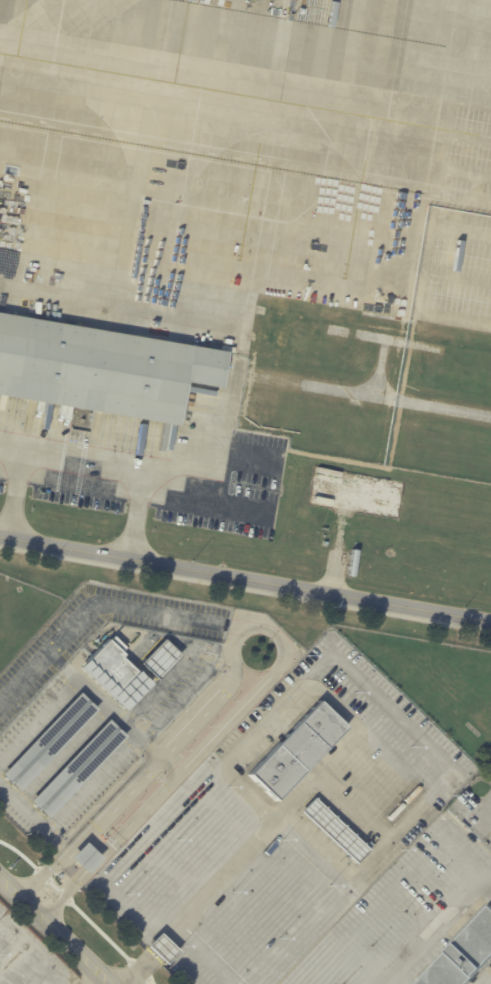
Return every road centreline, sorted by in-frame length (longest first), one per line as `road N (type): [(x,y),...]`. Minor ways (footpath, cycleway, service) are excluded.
road 1 (residential): [(0,535),(490,621)]
road 2 (residential): [(0,875),(112,983)]

